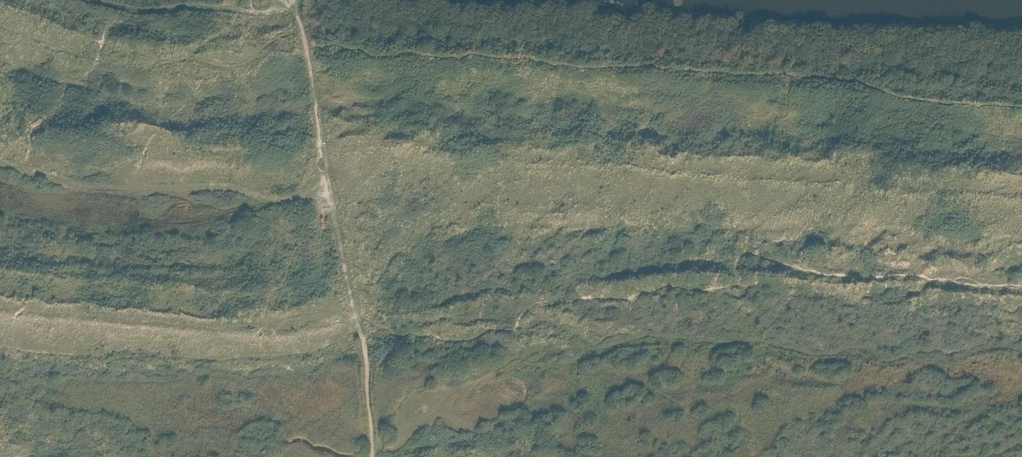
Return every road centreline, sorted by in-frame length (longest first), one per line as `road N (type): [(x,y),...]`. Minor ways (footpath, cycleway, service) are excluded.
road 1 (track): [(0,167),(64,184),(219,190),(282,202),(329,196)]
road 2 (track): [(329,196),(306,49)]

